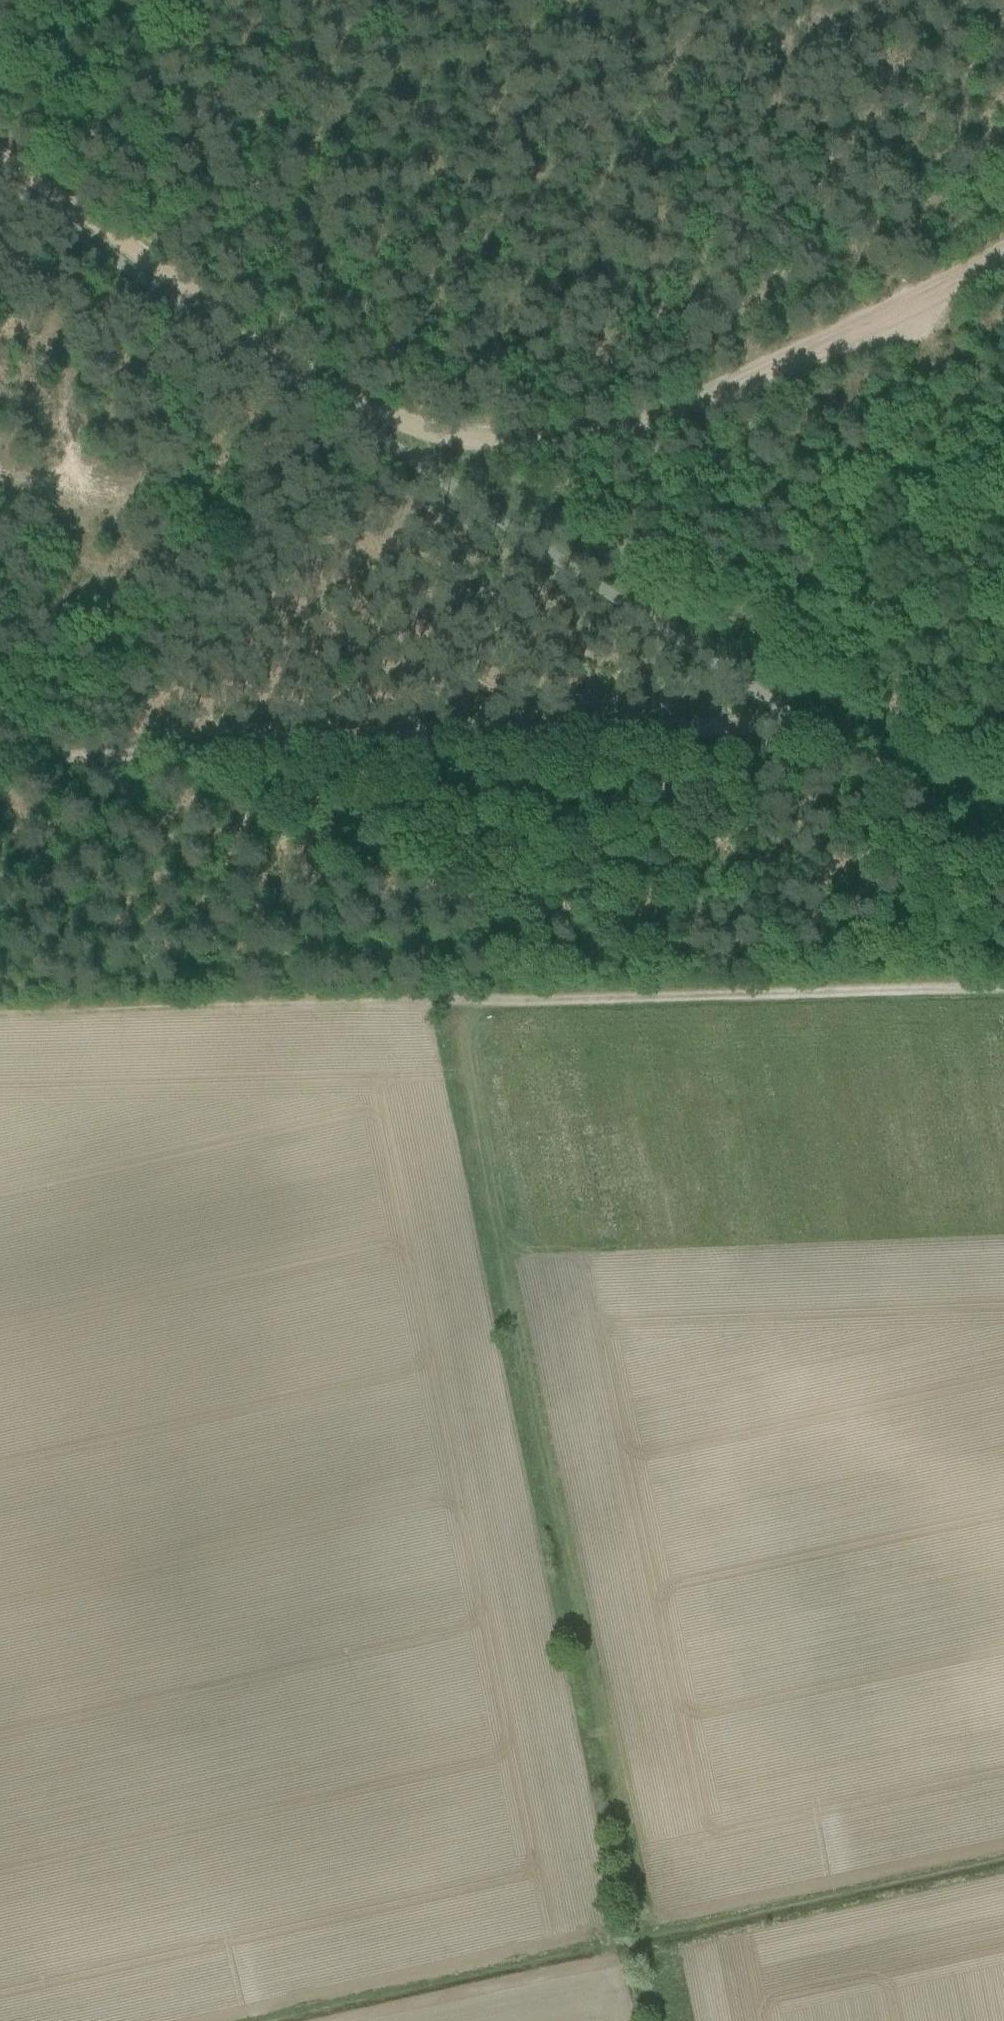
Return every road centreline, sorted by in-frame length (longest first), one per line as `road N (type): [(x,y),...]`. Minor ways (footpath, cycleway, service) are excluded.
road 1 (track): [(0,999),(1003,980)]
road 2 (track): [(255,354),(367,405),(487,442),(627,424),(732,388),(1003,260)]

